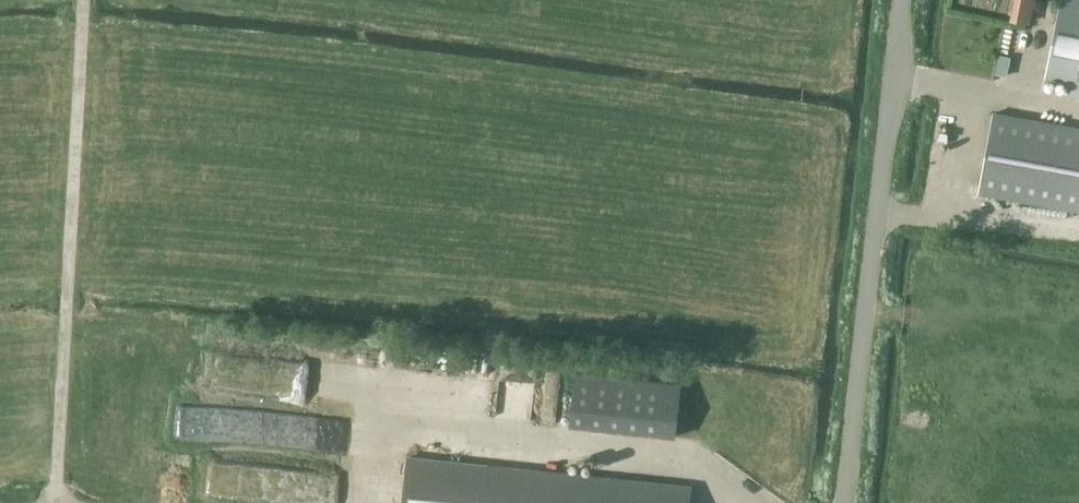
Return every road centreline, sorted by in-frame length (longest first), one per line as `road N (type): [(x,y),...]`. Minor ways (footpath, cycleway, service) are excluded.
road 1 (unclassified): [(839,502),(893,0)]
road 2 (track): [(84,0),(52,502)]
road 3 (track): [(764,502),(707,469),(385,425),(367,502)]

